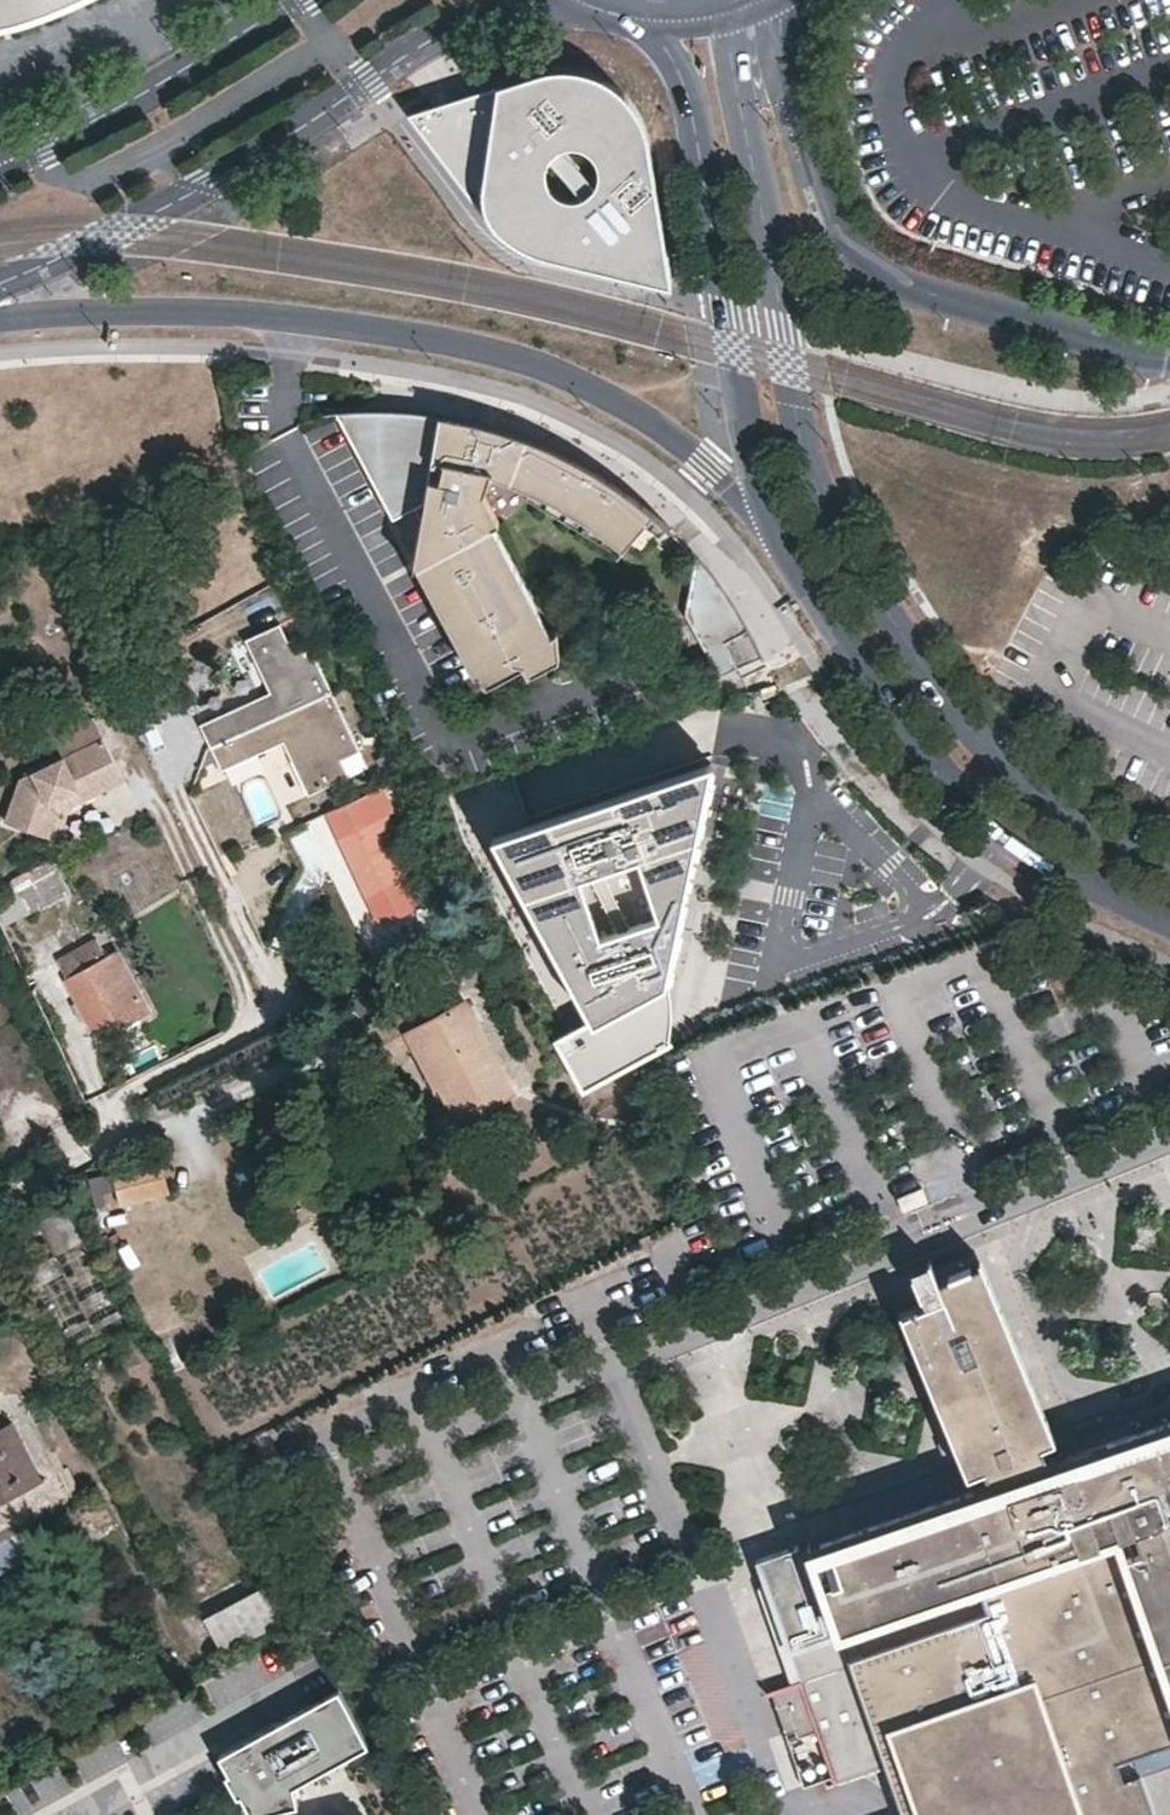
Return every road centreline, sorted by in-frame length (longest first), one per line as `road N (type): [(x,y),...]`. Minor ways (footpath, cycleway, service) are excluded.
road 1 (secondary): [(1169,861),(1071,809),(981,741),(948,705),(835,524),(811,469),(742,116),(737,7)]
road 2 (secondary): [(0,320),(295,317),(459,343),(551,368),(636,414),(775,516)]
road 3 (secondary): [(0,282),(205,182),(444,32),(580,2)]
road 4 (unclassified): [(1169,352),(929,284),(871,256),(844,224),(802,100),(798,0)]
road 5 (secondary): [(775,516),(916,741),(1010,831),(1169,919)]
road 6 (secondary): [(645,17),(680,71),(697,117),(750,450),(775,516)]
road 7 (secondary): [(292,0),(0,171)]

